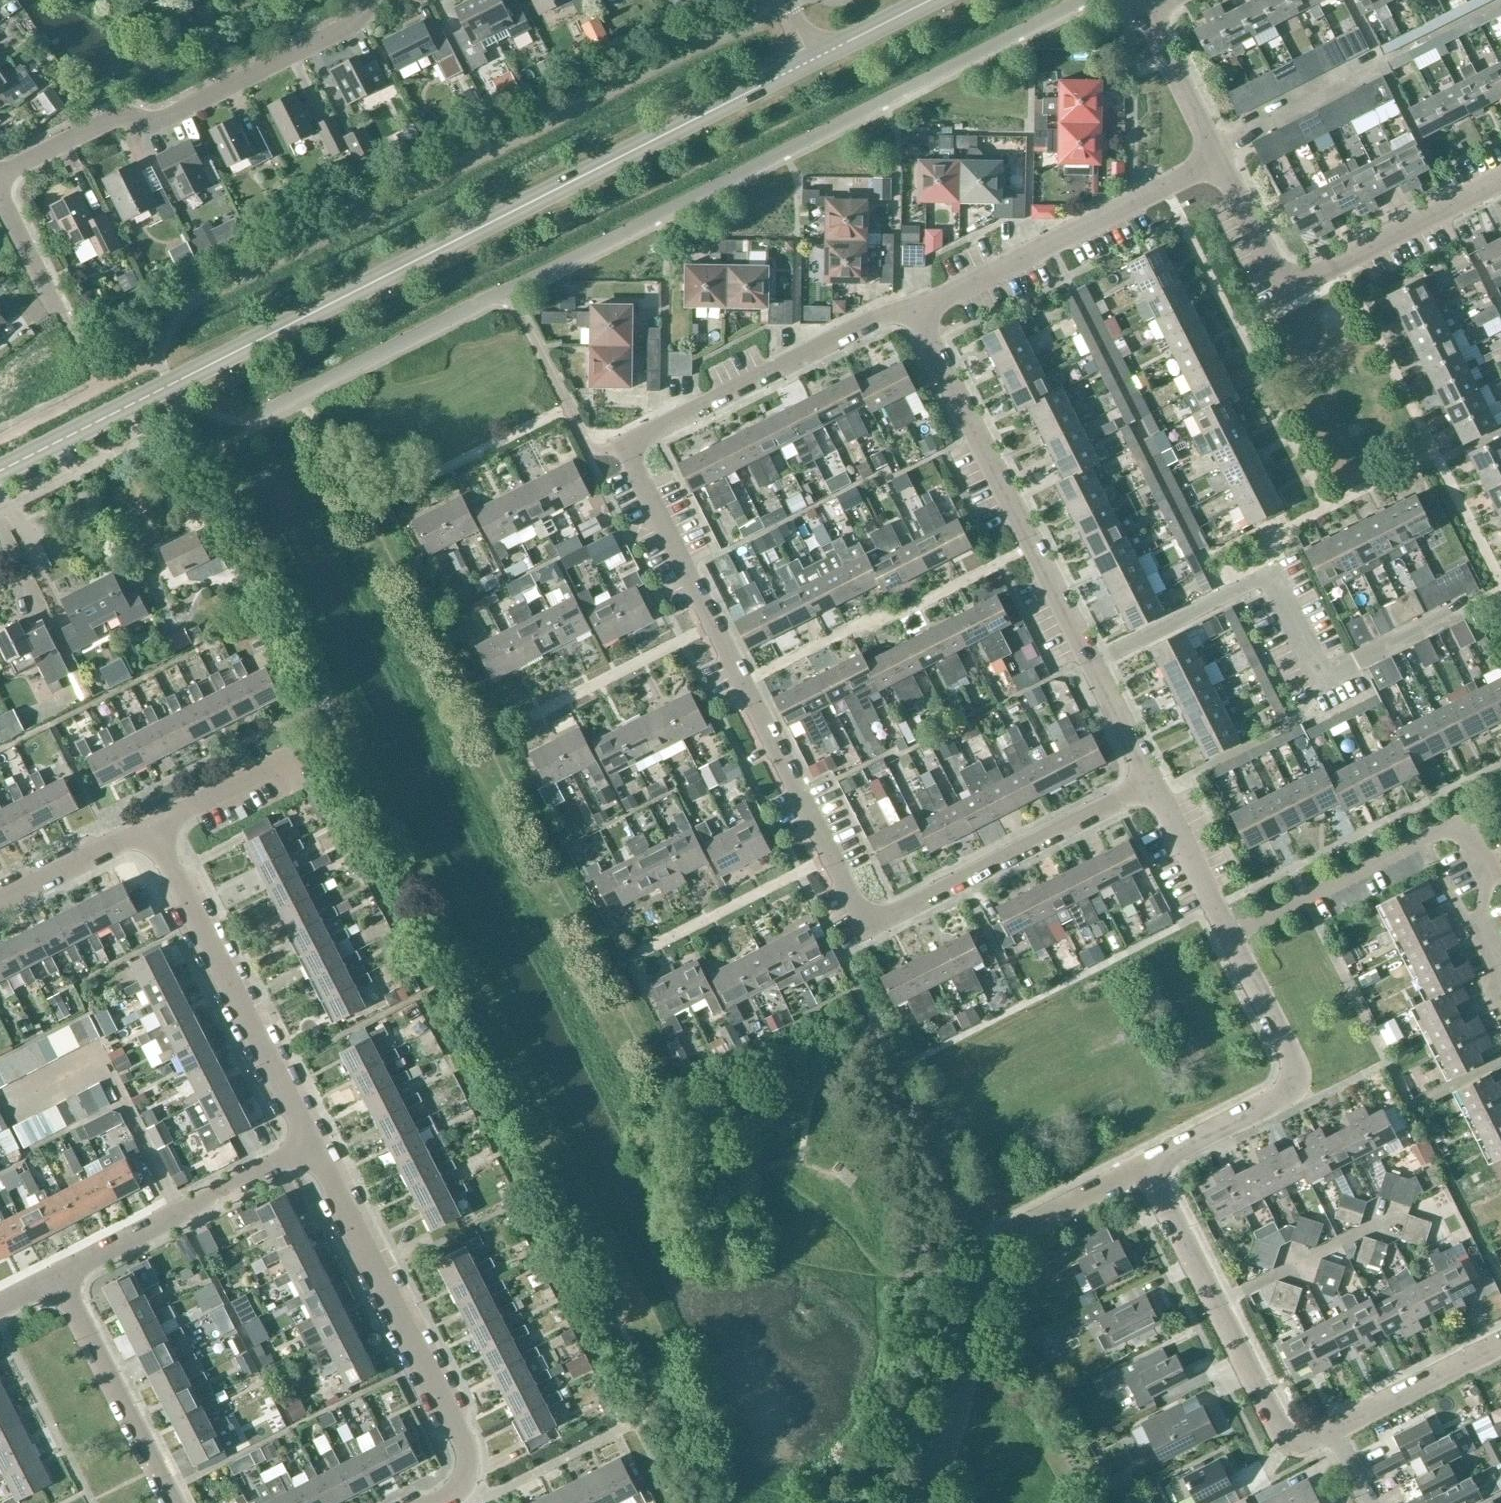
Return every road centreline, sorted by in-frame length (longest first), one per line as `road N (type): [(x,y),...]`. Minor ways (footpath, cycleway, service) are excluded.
road 1 (residential): [(1147,784),(867,920),(852,904),(635,478),(634,454),(651,431),(878,316),(913,312)]
road 2 (tertiary): [(0,473),(813,58)]
road 3 (residential): [(1334,1430),(1295,1457),(1147,1164),(1302,1086),(1230,936)]
road 4 (residential): [(1147,784),(913,312)]
road 5 (residential): [(0,176),(114,114),(163,119),(356,20),(366,0)]
road 6 (residential): [(436,1502),(461,1476),(468,1452),(312,1144)]
road 7 (residential): [(312,1144),(153,831)]
road 8 (residential): [(913,312),(1221,162)]
road 9 (residential): [(312,1144),(56,1282)]
road 10 (residential): [(175,1502),(56,1282)]
road 11 (residential): [(1230,936),(1446,826)]
road 12 (residential): [(1347,262),(1294,282),(1272,267),(1221,162)]
road 13 (residential): [(1500,1345),(1334,1430)]
road 14 (residential): [(153,831),(310,753)]
road 15 (residential): [(1230,936),(1147,784)]
road 16 (residential): [(1347,262),(1500,182)]
road 17 (residential): [(0,904),(153,831)]
road 18 (residential): [(1221,162),(1148,14)]
road 19 (tertiary): [(813,58),(929,0)]
road 20 (residential): [(1500,938),(1446,826)]

